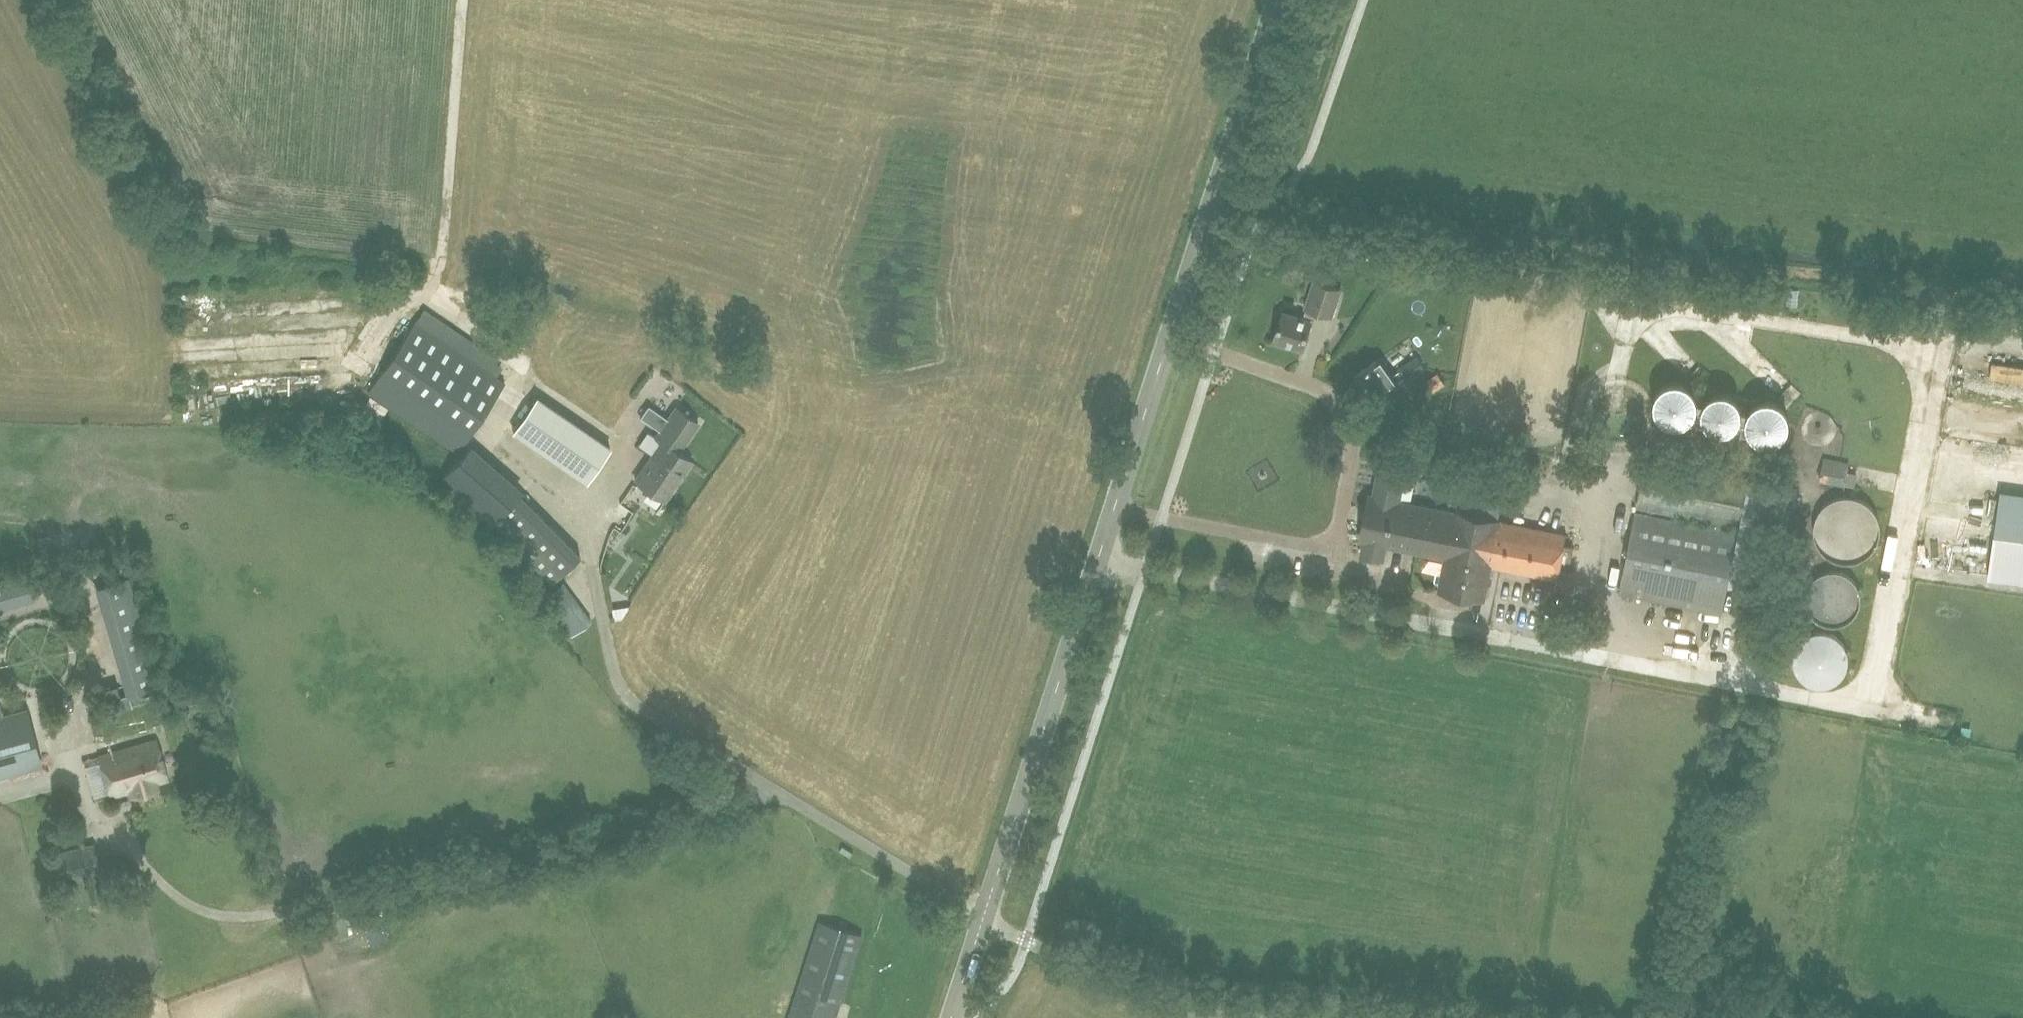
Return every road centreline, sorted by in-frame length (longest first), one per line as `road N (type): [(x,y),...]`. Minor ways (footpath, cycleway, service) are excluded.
road 1 (tertiary): [(1278,0),(983,918)]
road 2 (track): [(434,299),(462,0)]
road 3 (unclassified): [(983,918),(780,793)]

